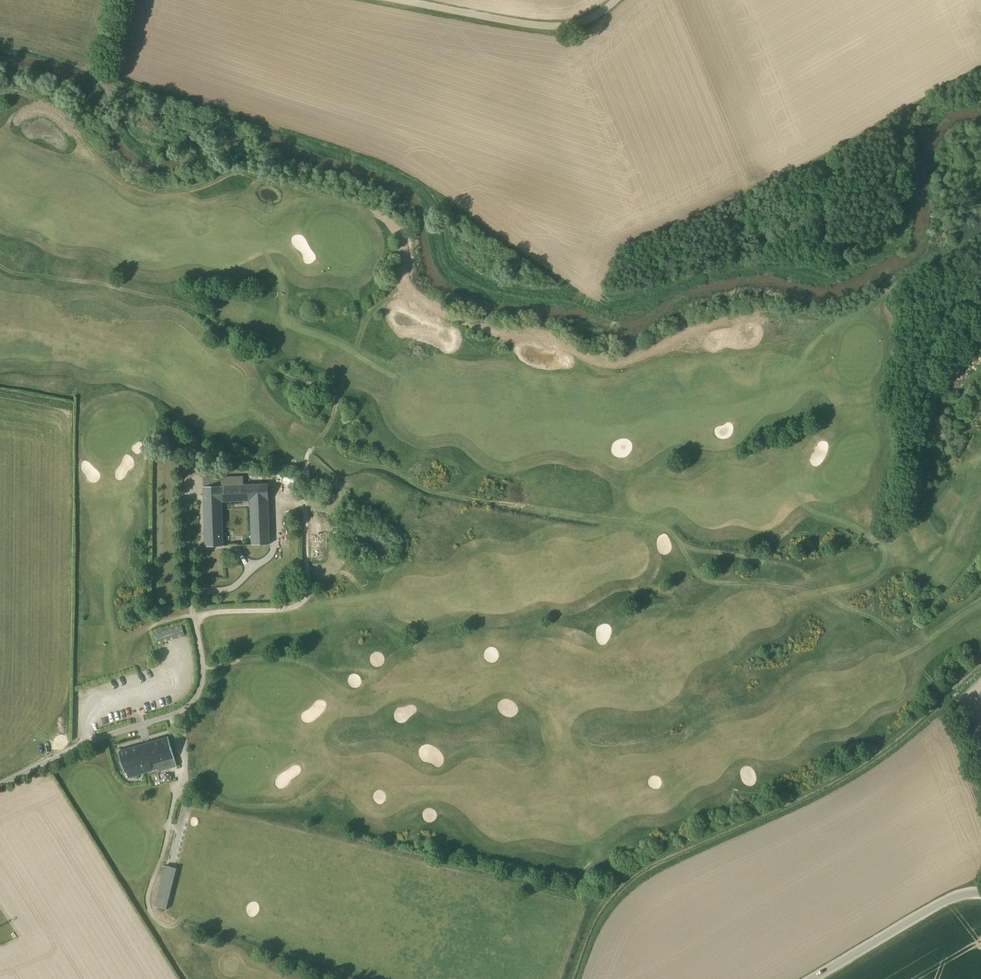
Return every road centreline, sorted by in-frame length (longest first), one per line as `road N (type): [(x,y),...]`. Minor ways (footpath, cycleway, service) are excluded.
road 1 (unclassified): [(615,0),(594,22),(551,27),(388,0)]
road 2 (unclassified): [(980,891),(948,899),(816,978)]

